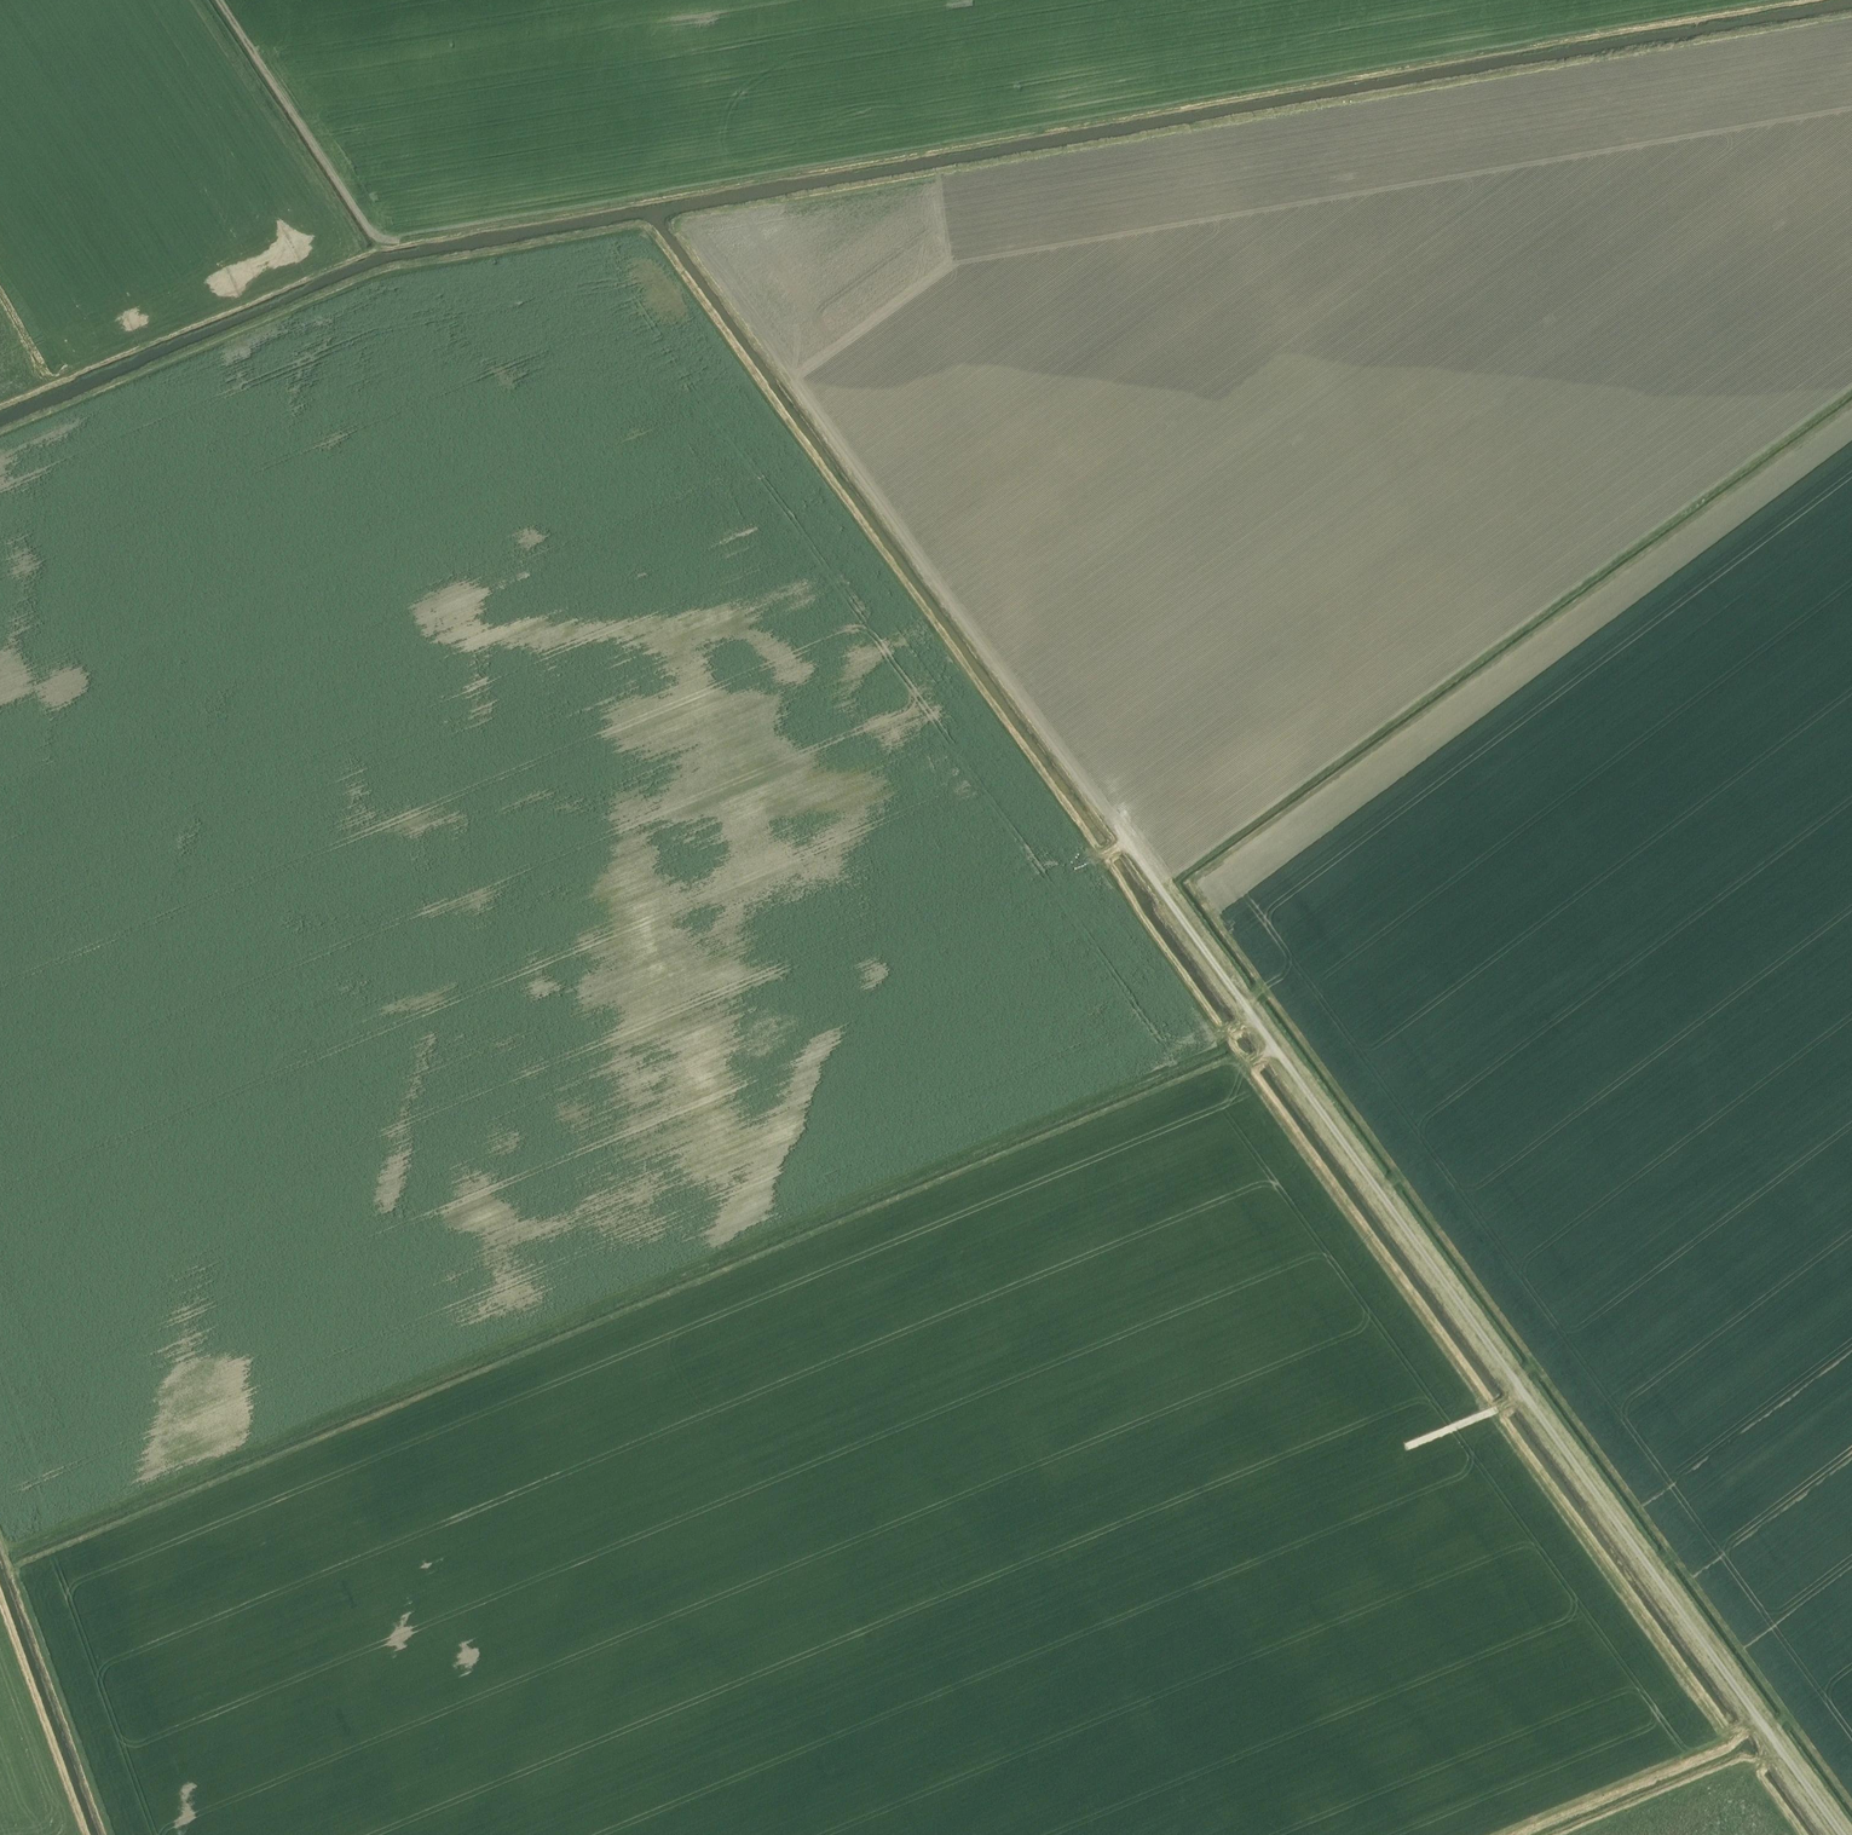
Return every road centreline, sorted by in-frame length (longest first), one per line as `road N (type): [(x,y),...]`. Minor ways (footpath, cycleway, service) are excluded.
road 1 (unclassified): [(1844,1834),(1105,816)]

